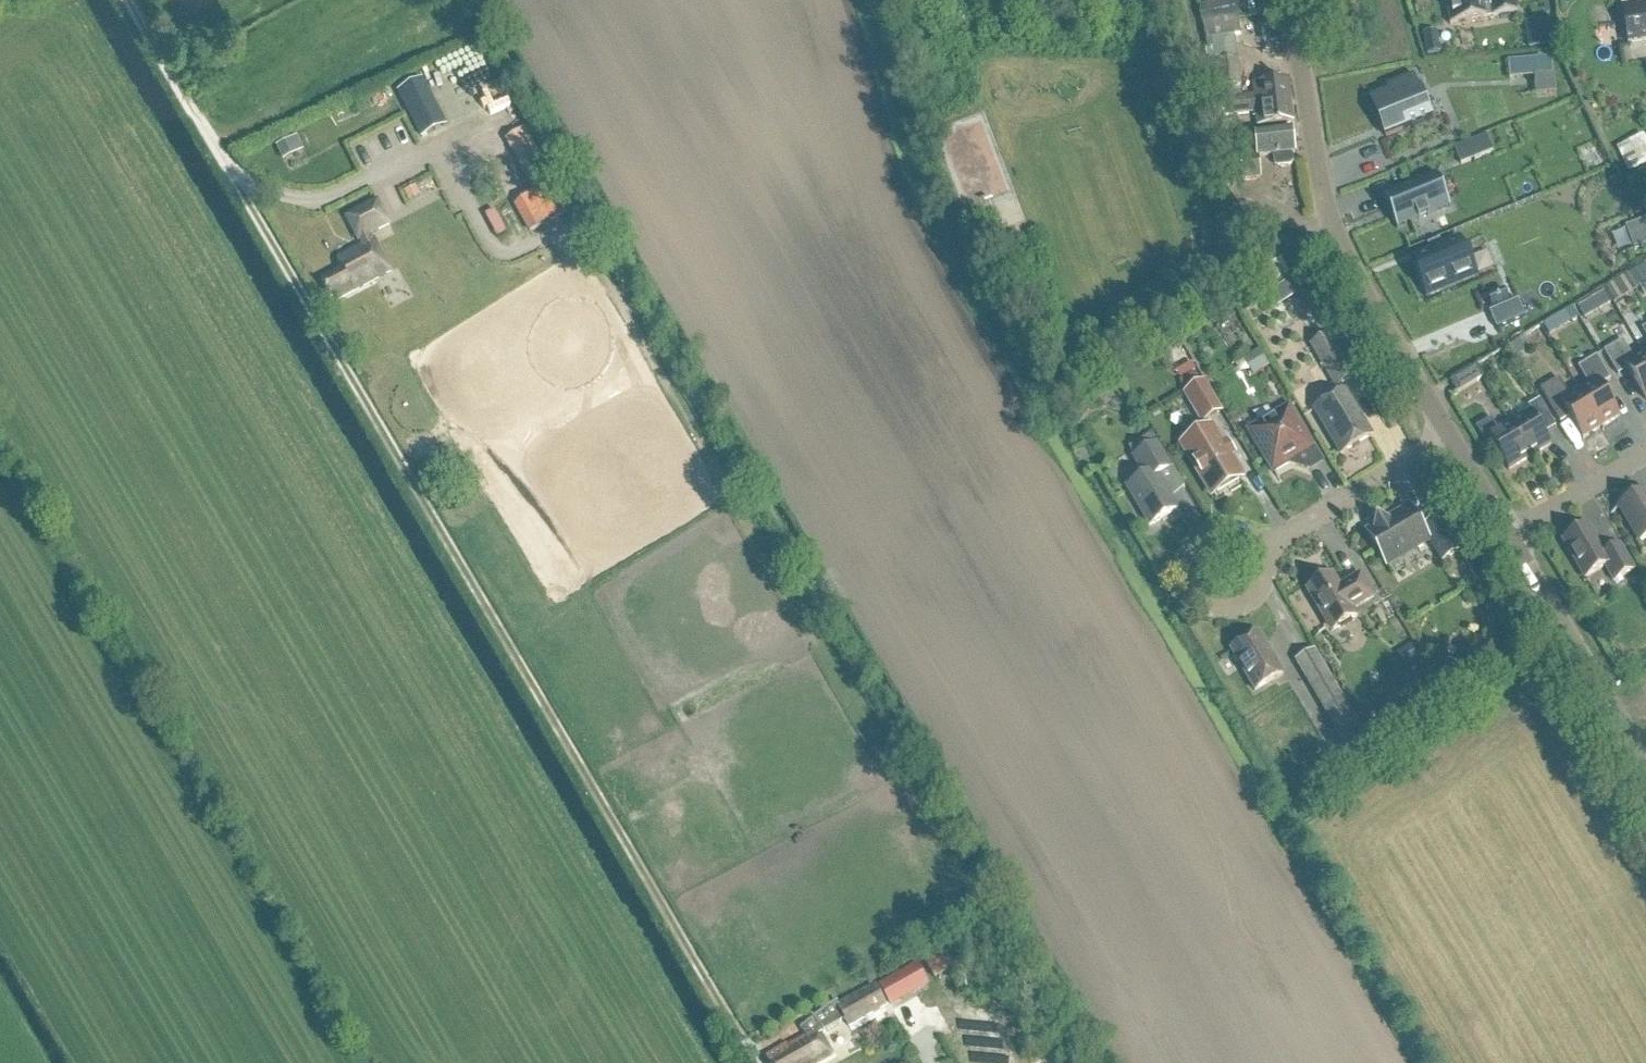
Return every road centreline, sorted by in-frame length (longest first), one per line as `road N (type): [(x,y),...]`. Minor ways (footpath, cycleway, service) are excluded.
road 1 (track): [(134,0),(744,1062)]
road 2 (tertiary): [(1449,439),(1330,228),(1289,0)]
road 3 (tertiary): [(1645,765),(1509,536)]
road 4 (residential): [(1260,550),(1449,439)]
road 5 (residential): [(1198,545),(1190,585),(1223,610),(1260,592),(1266,572),(1260,550)]
road 6 (residential): [(1509,536),(1645,455)]

